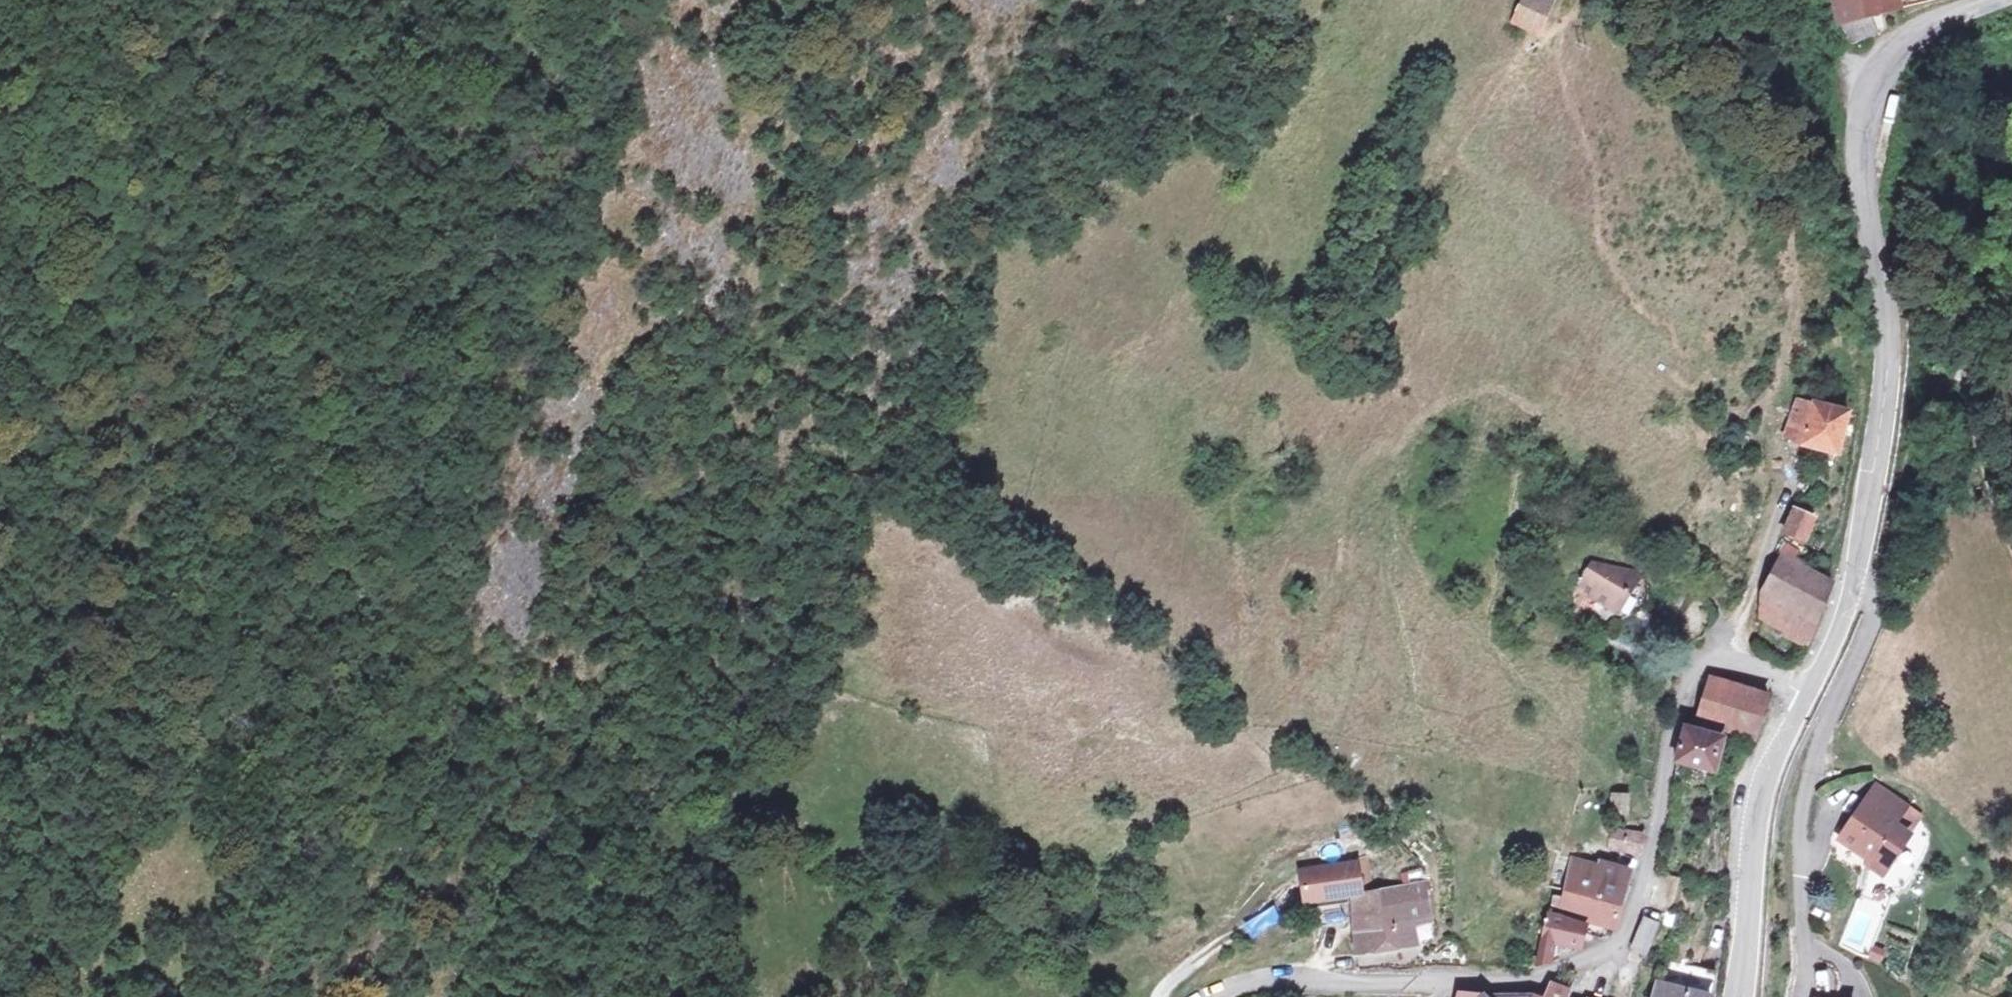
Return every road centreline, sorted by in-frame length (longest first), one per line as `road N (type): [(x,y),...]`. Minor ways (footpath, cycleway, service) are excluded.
road 1 (unclassified): [(1809,686),(1713,661),(1687,680),(1641,901),(1618,946),(1578,970),(1519,984),(1317,983),(1218,996)]
road 2 (tertiary): [(1854,588),(1890,364),(1863,178),(1860,121),(1868,79),(1896,44),(1986,0)]
road 3 (tertiary): [(1742,996),(1758,807),(1809,686)]
road 4 (residential): [(1800,861),(1813,766),(1878,623),(1880,601),(1854,588)]

